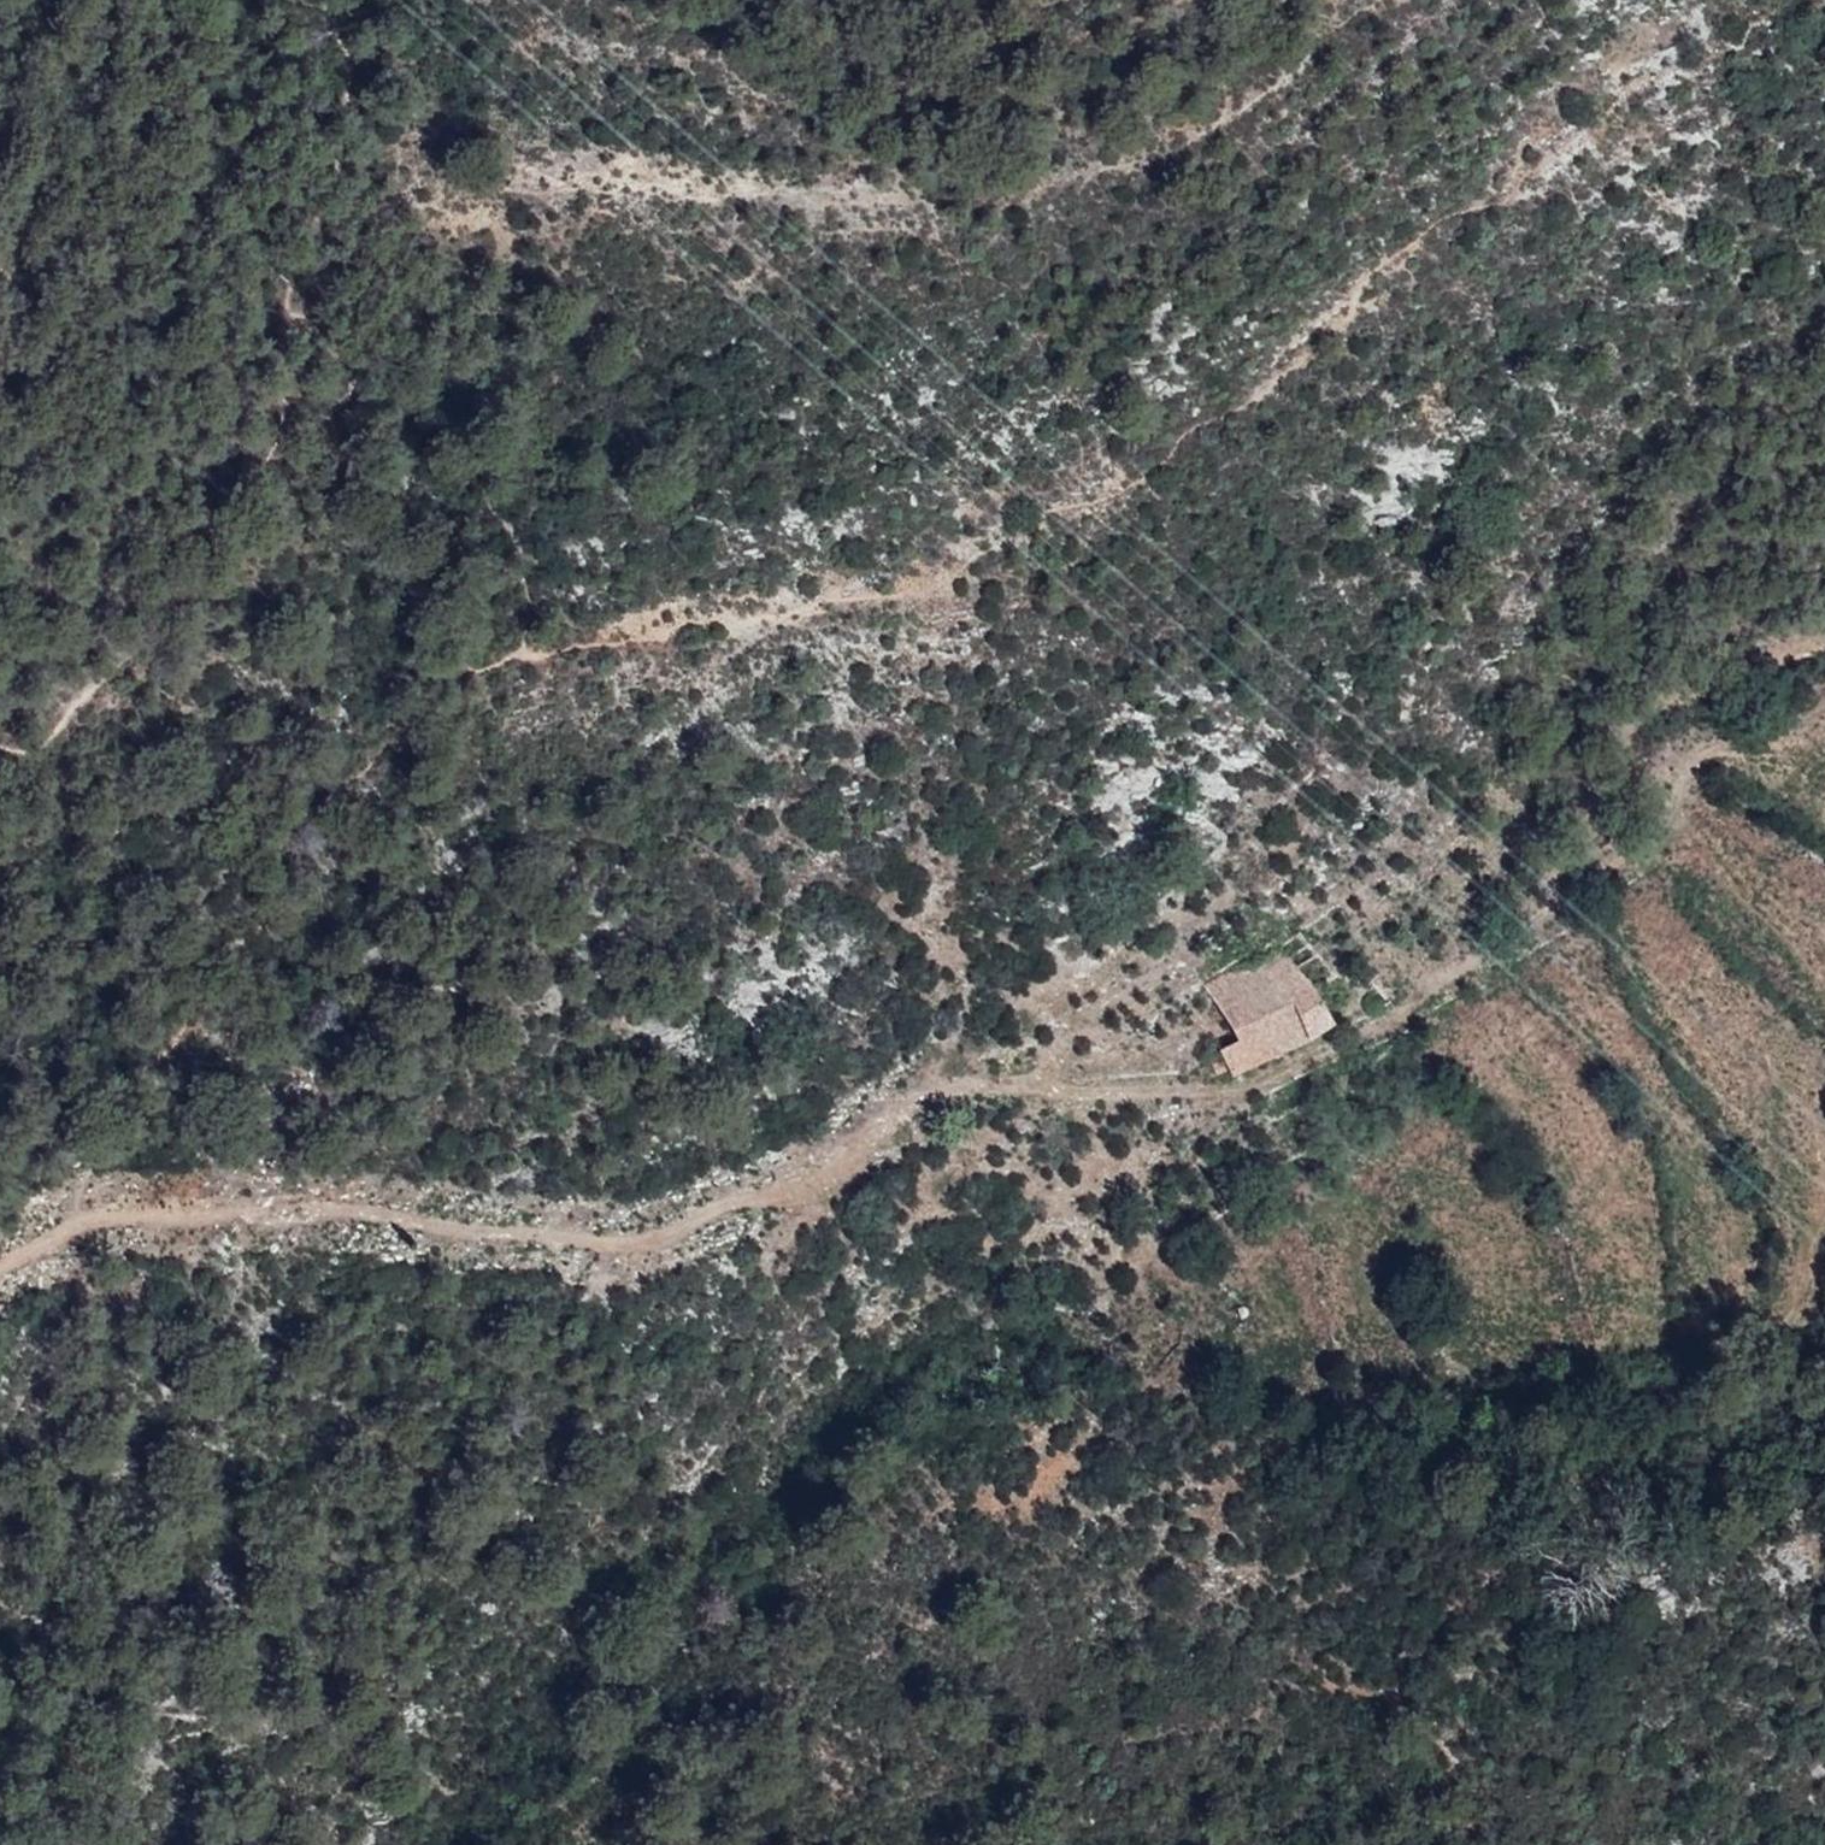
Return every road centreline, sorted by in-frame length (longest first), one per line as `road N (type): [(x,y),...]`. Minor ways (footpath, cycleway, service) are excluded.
road 1 (track): [(1240,1102),(1094,1079),(945,1089),(804,1182),(671,1234),(523,1240),(263,1217),(69,1237),(0,1265)]

